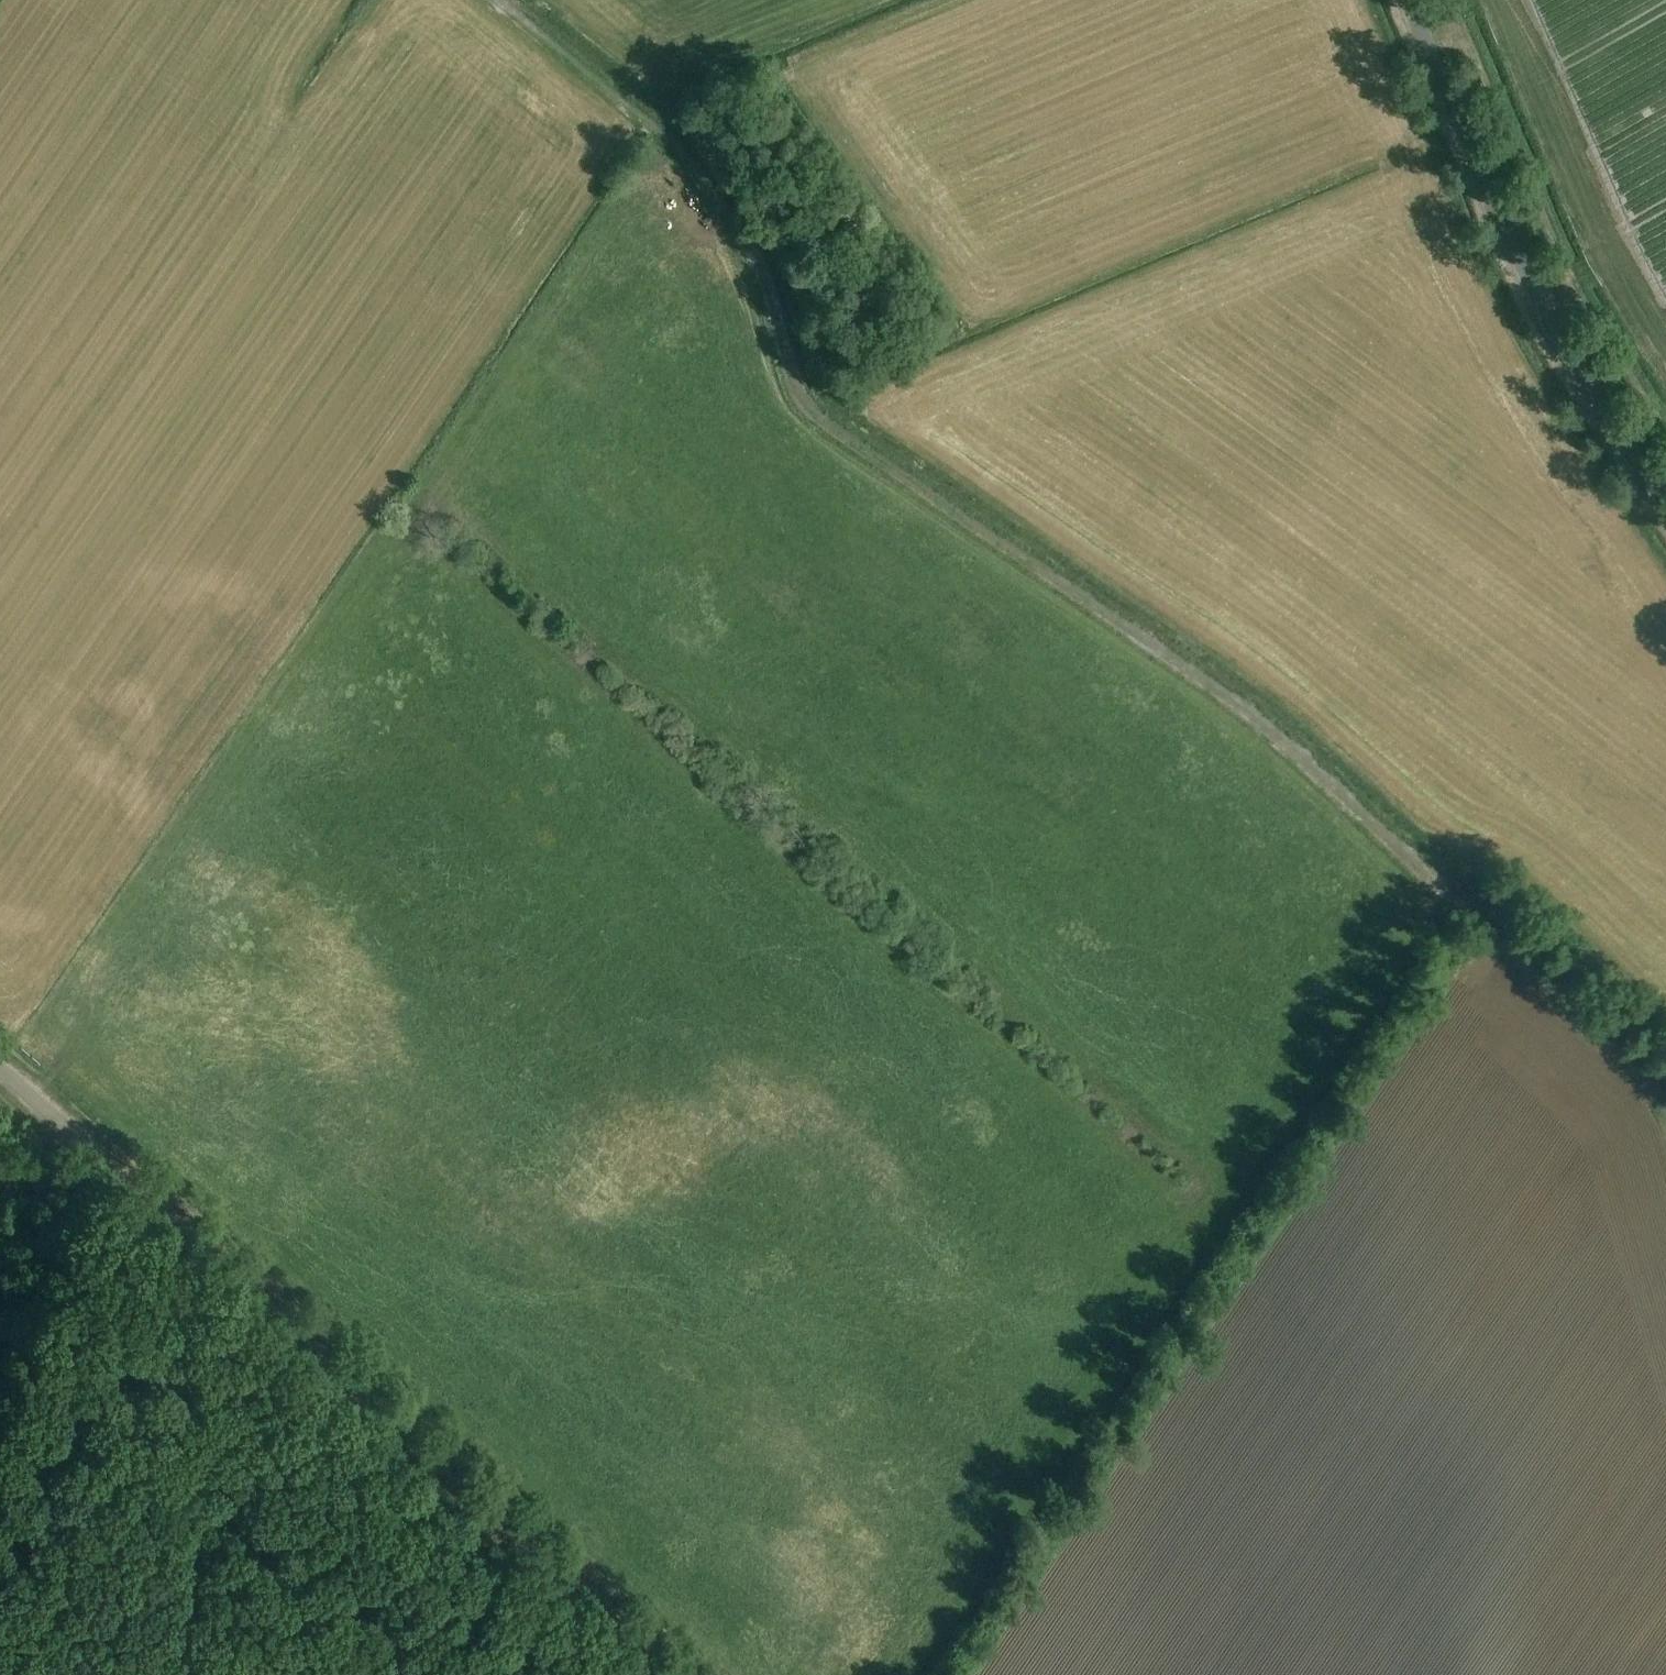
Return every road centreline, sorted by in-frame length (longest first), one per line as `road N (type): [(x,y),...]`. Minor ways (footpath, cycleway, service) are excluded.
road 1 (unclassified): [(0,1070),(678,1674)]
road 2 (unclassified): [(1665,501),(1534,289),(1410,0)]
road 3 (track): [(0,1406),(94,1154)]

